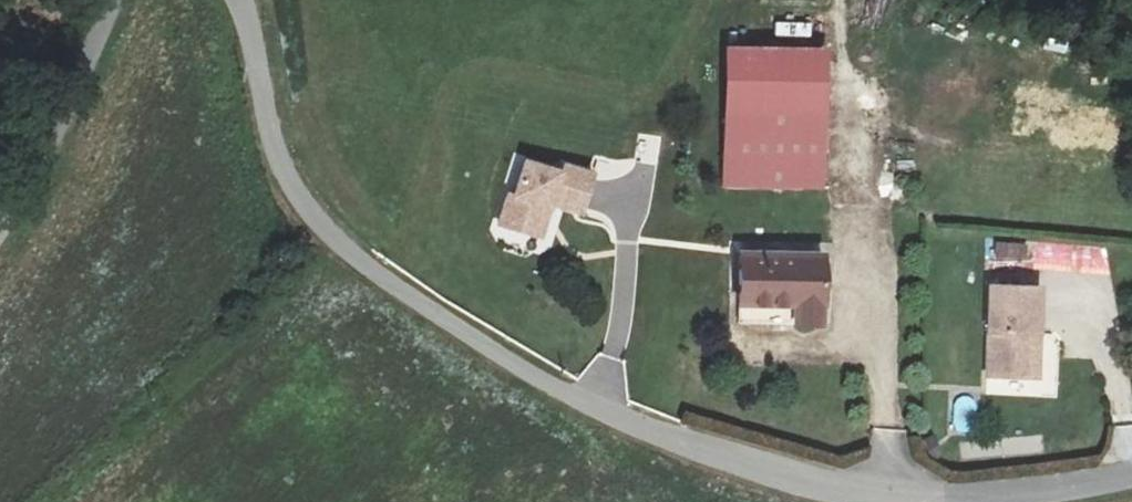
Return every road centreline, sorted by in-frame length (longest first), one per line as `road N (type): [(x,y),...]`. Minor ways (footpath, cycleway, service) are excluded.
road 1 (unclassified): [(241,0),(282,166),(328,231),(366,265),(513,364),(654,435),(815,489),(907,501)]
road 2 (unclassified): [(0,226),(38,168),(115,0)]
road 3 (unclassified): [(926,501),(1002,500),(1131,476)]

